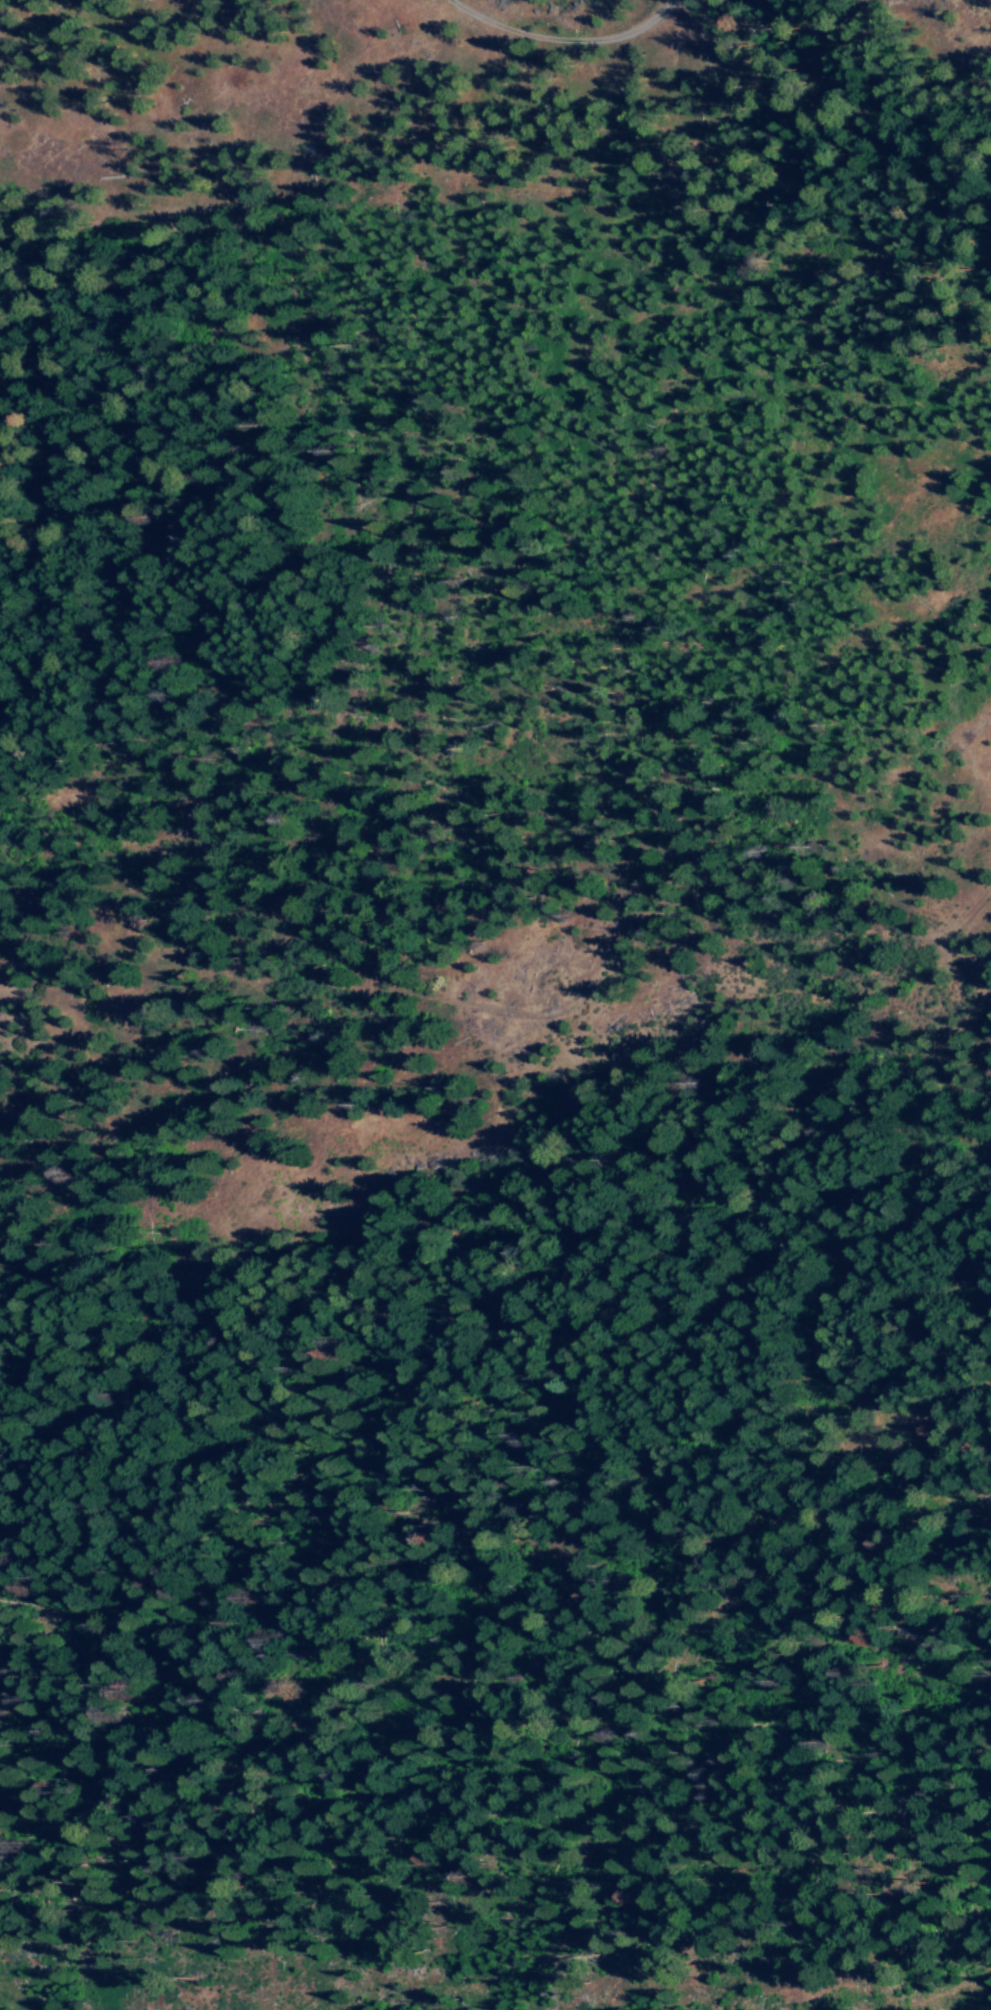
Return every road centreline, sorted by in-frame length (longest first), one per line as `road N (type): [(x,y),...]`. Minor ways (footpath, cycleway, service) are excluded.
road 1 (track): [(990,886),(937,937),(707,938),(640,955),(564,1010),(527,1013),(307,978),(246,978),(154,955),(91,953),(0,990)]
road 2 (track): [(469,0),(532,34),(576,41),(613,36),(658,0)]

